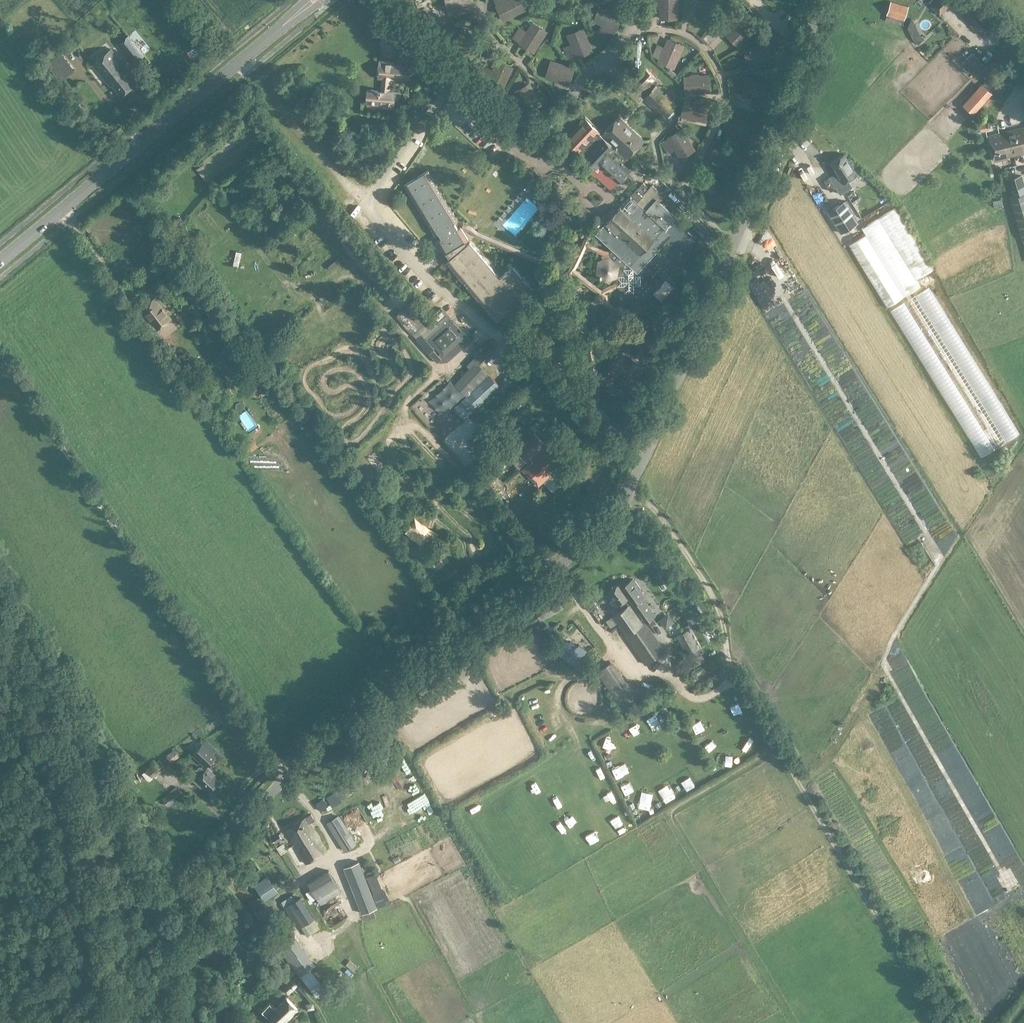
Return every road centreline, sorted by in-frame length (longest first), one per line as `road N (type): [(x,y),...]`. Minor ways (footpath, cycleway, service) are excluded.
road 1 (unclassified): [(171,1022),(208,872),(238,829),(377,687),(607,531),(735,245)]
road 2 (track): [(631,489),(663,517),(709,591),(737,680),(940,1022)]
road 3 (track): [(285,778),(0,351)]
road 4 (secondary): [(0,260),(314,0)]
road 5 (unclassified): [(634,31),(562,111),(529,127),(380,0)]
road 6 (unclassified): [(735,245),(685,194),(714,129),(720,96),(711,62),(687,36),(634,31)]
road 7 (unclassified): [(735,245),(823,0)]
road 8 (track): [(737,680),(702,697),(688,695),(670,672),(626,669),(557,566)]

